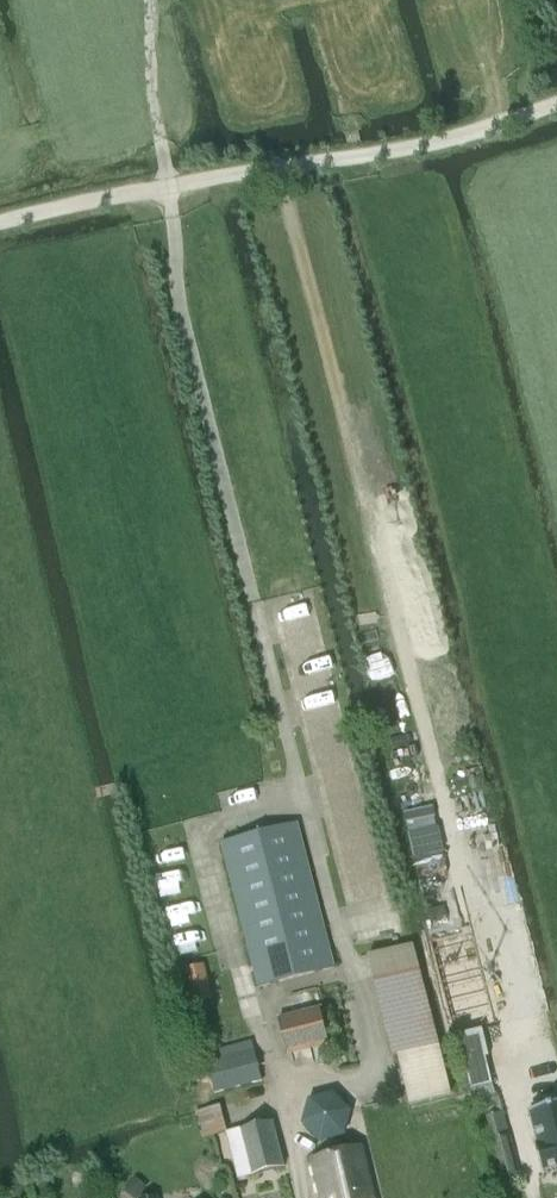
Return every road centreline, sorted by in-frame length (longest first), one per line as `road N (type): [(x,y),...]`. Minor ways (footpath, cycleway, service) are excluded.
road 1 (track): [(0,229),(171,189),(500,135),(556,115)]
road 2 (track): [(154,0),(151,77),(171,189)]

